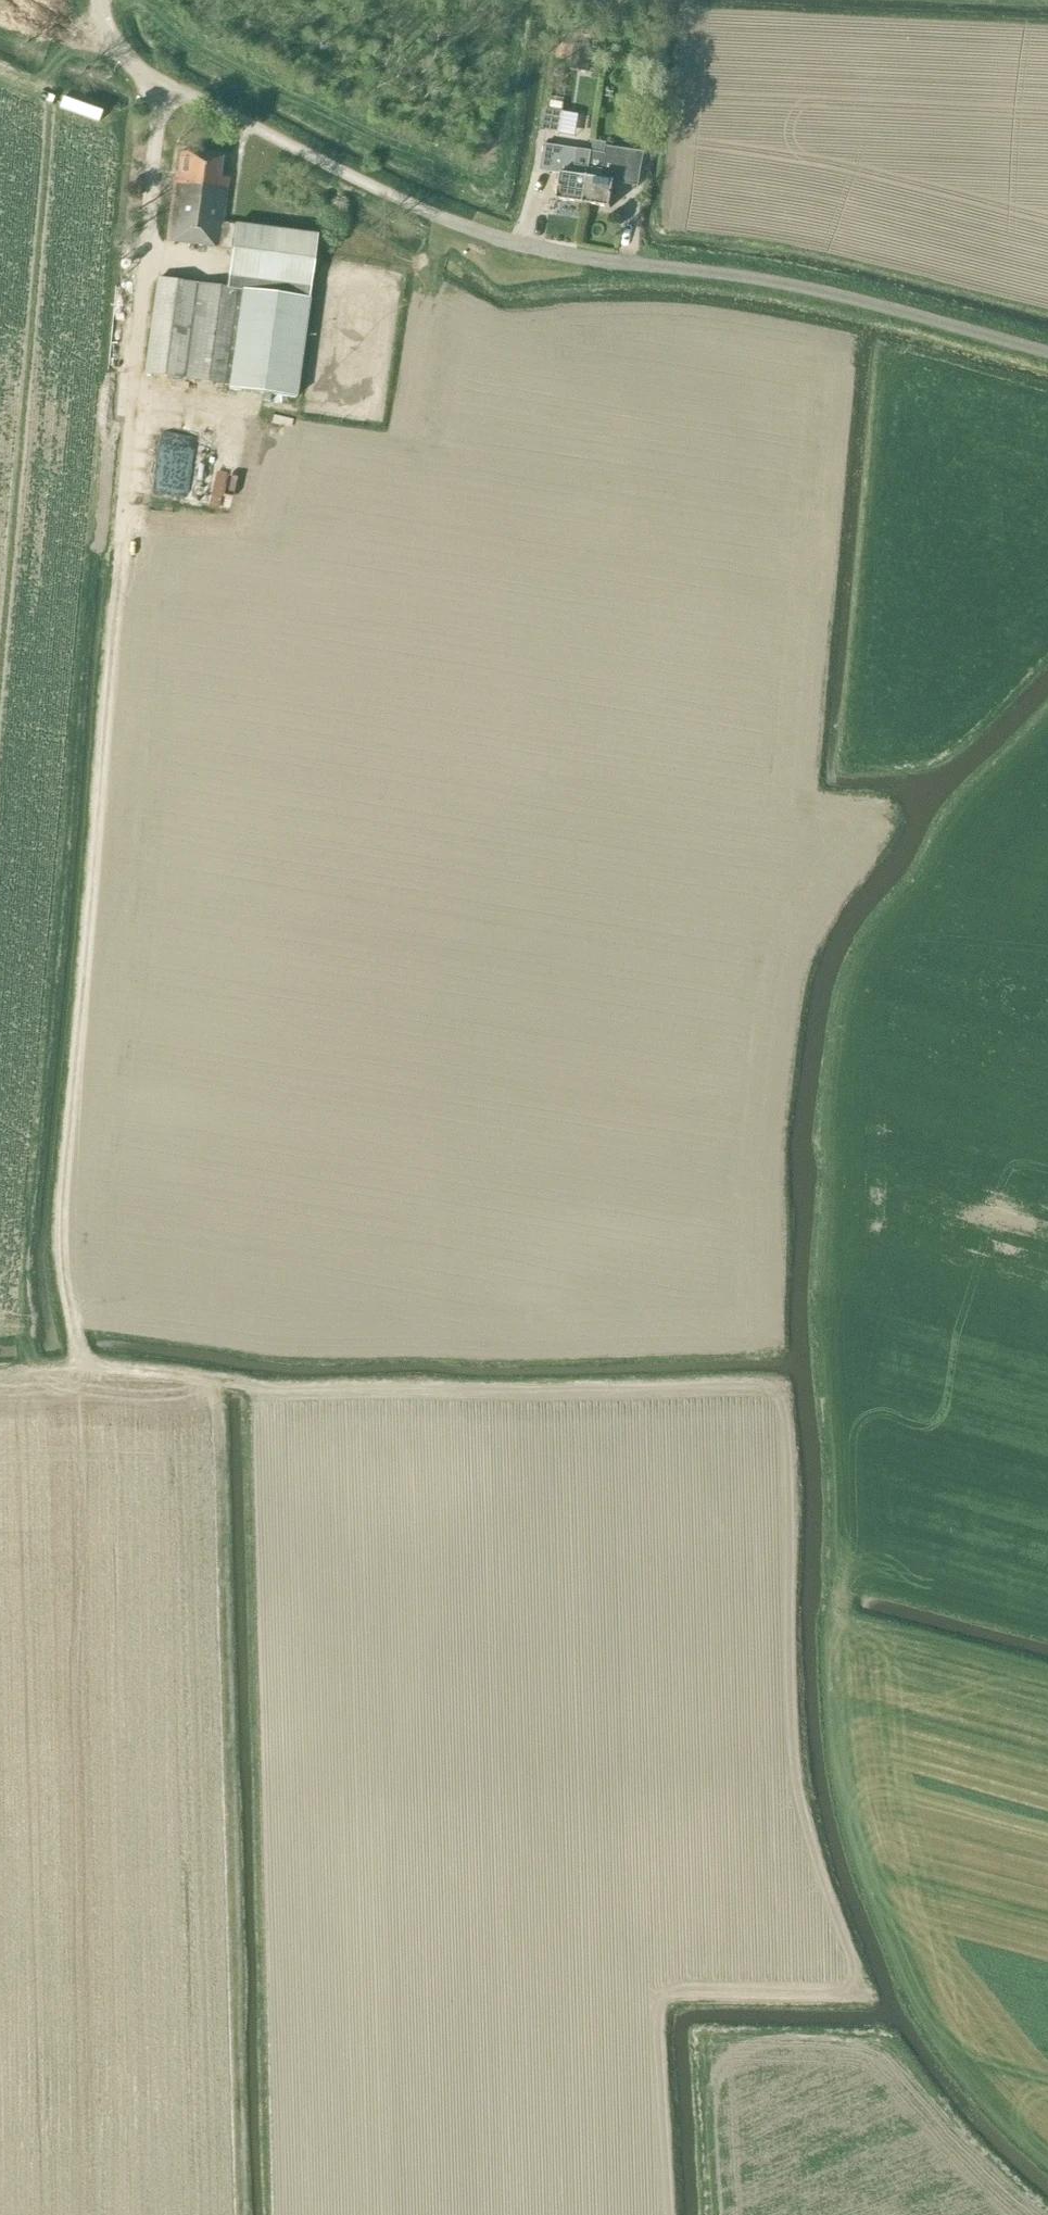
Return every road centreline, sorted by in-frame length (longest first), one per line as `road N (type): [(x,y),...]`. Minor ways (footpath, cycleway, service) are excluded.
road 1 (residential): [(1047,350),(767,278),(591,258),(474,229),(157,80),(117,45),(101,0)]

